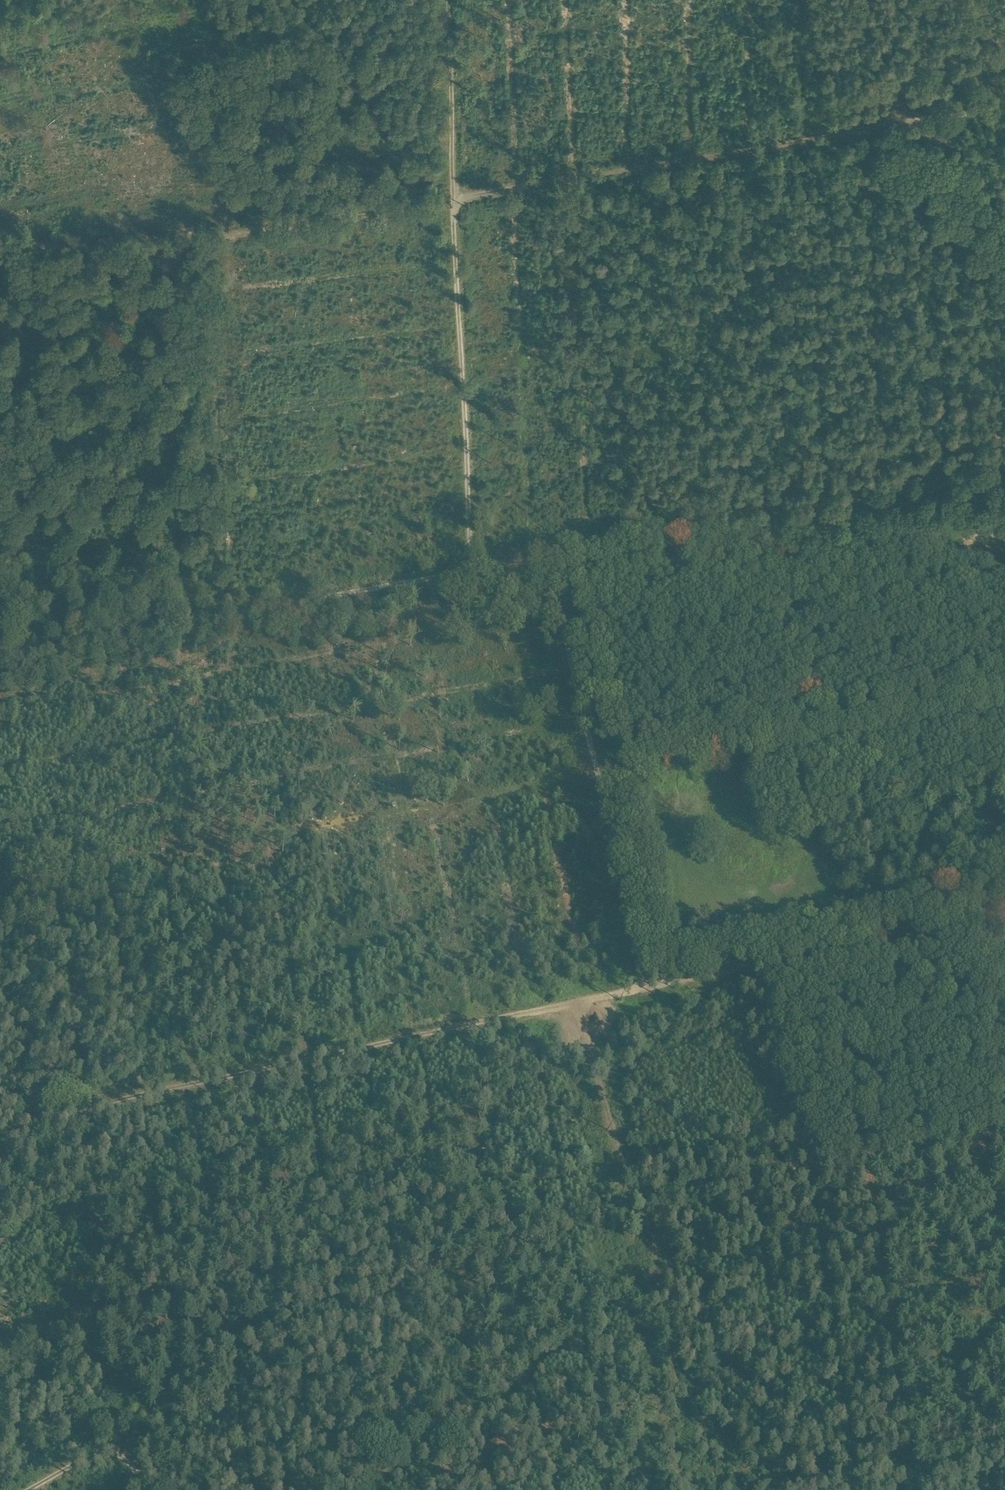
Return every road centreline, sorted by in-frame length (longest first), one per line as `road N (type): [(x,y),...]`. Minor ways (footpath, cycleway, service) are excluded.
road 1 (track): [(1004,912),(0,1132)]
road 2 (track): [(1004,472),(0,656)]
road 3 (track): [(444,0),(475,569)]
road 4 (track): [(535,558),(648,988)]
road 5 (track): [(32,1489),(121,1443),(152,1489)]

